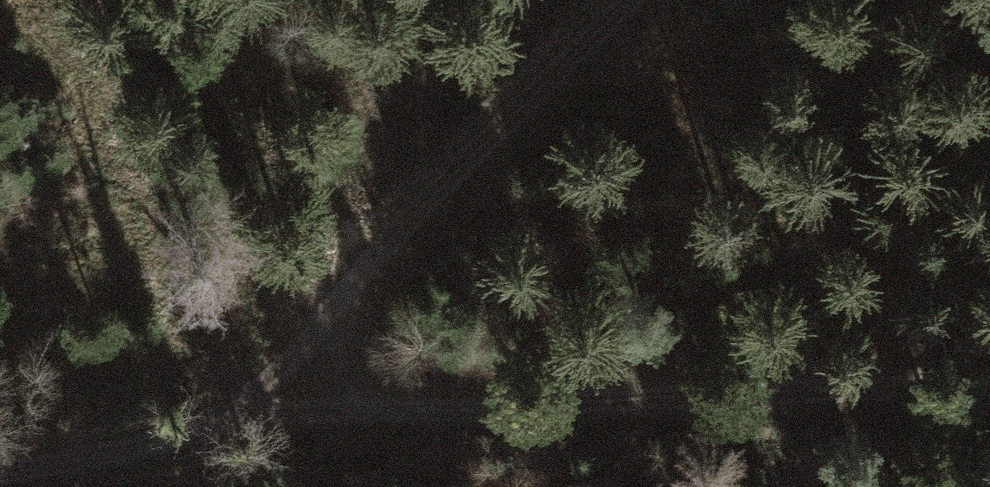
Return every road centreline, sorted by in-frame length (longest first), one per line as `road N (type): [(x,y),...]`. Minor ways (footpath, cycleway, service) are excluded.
road 1 (track): [(989,380),(390,411),(297,401),(127,449),(0,467)]
road 2 (track): [(630,0),(367,257),(334,305),(297,401)]

